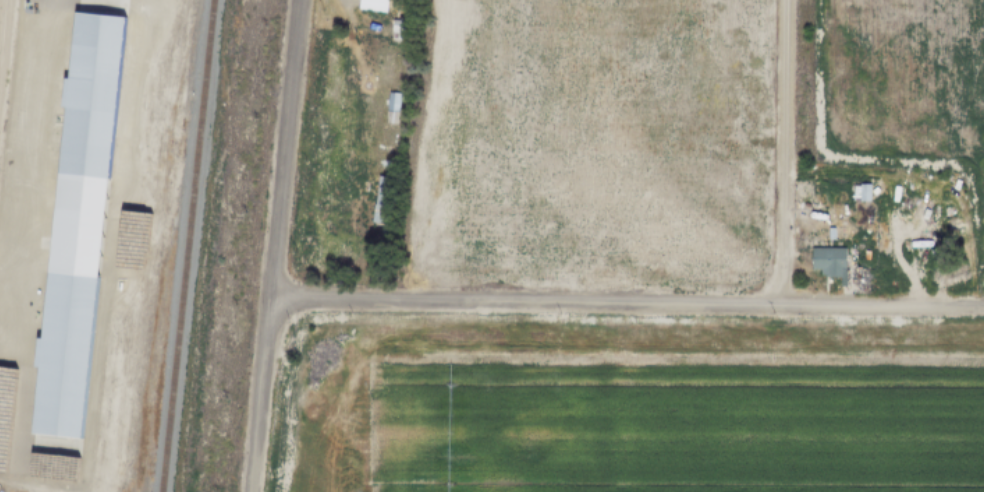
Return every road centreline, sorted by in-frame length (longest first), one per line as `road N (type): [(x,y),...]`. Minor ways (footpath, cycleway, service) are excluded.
road 1 (residential): [(983,306),(267,296)]
road 2 (residential): [(298,0),(249,491)]
road 3 (residential): [(768,304),(782,270),(784,0)]

